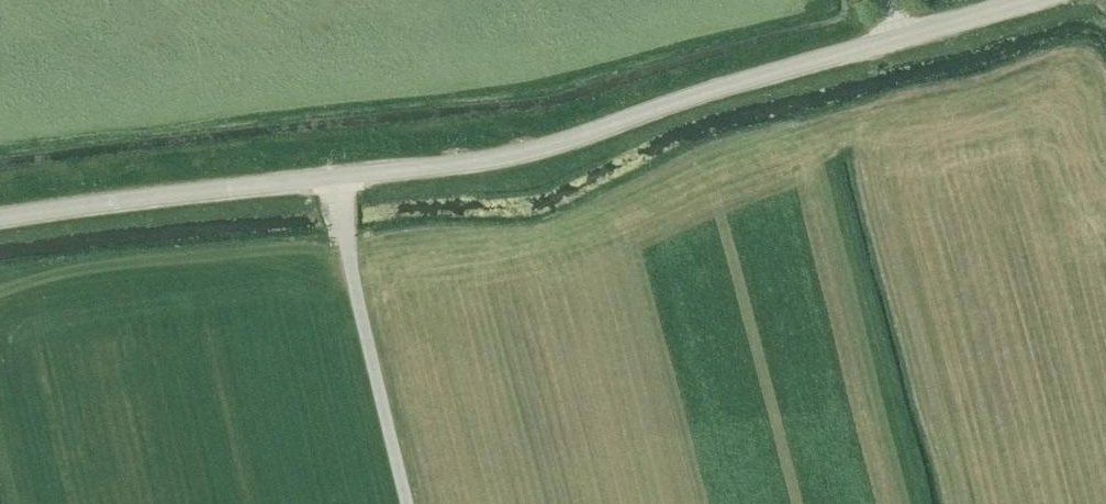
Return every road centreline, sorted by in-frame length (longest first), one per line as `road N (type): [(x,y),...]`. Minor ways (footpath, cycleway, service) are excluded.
road 1 (tertiary): [(335,177),(531,151),(1038,0)]
road 2 (tertiary): [(0,218),(335,177)]
road 3 (unclassified): [(407,503),(335,177)]

